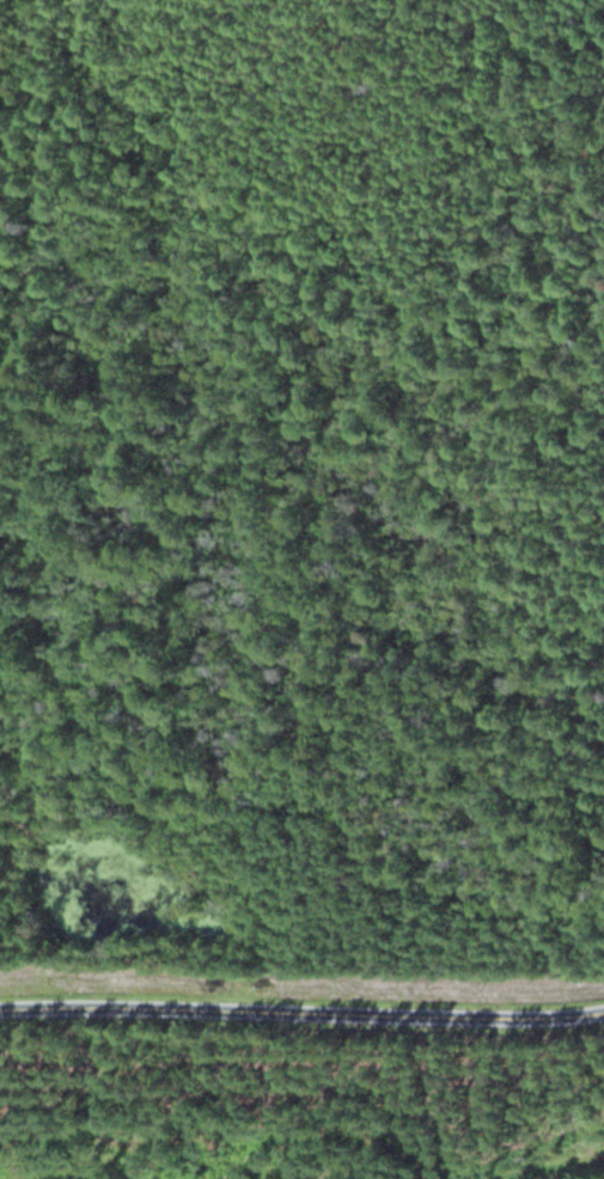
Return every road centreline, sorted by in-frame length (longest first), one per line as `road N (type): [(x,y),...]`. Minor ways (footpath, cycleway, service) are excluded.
road 1 (residential): [(0,1020),(111,1010),(603,1008)]

